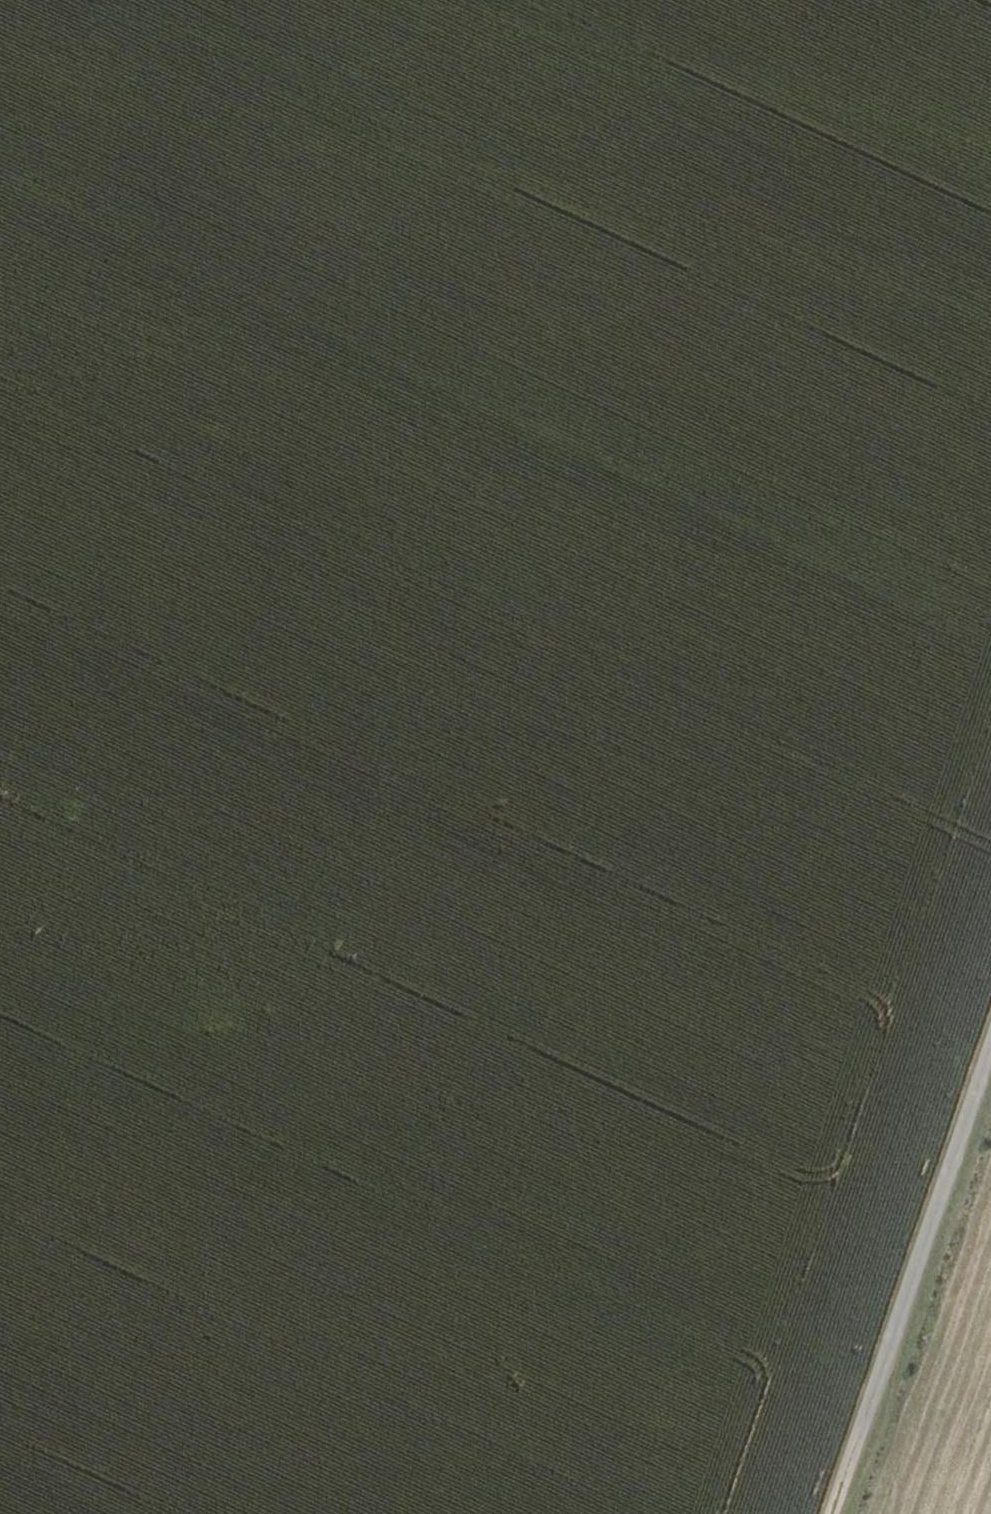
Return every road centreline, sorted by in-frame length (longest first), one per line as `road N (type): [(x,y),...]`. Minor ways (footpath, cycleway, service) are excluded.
road 1 (track): [(822,1513),(990,1017)]

